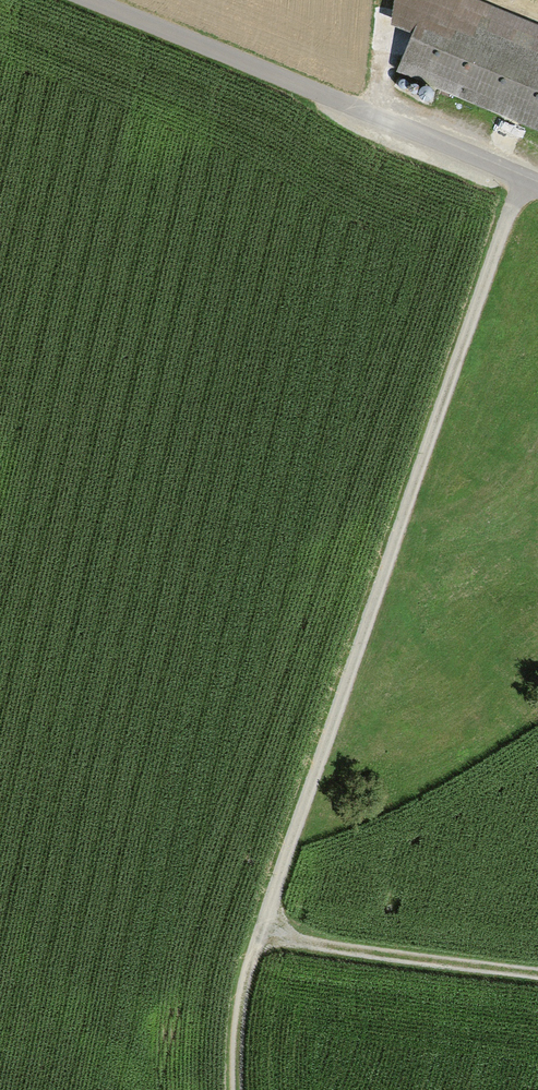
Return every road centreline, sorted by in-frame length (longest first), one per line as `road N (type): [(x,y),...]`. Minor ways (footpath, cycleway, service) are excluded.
road 1 (track): [(234,1089),(235,1013),(256,931),(516,177)]
road 2 (unclassified): [(537,183),(89,0)]
road 3 (track): [(256,931),(537,967)]

